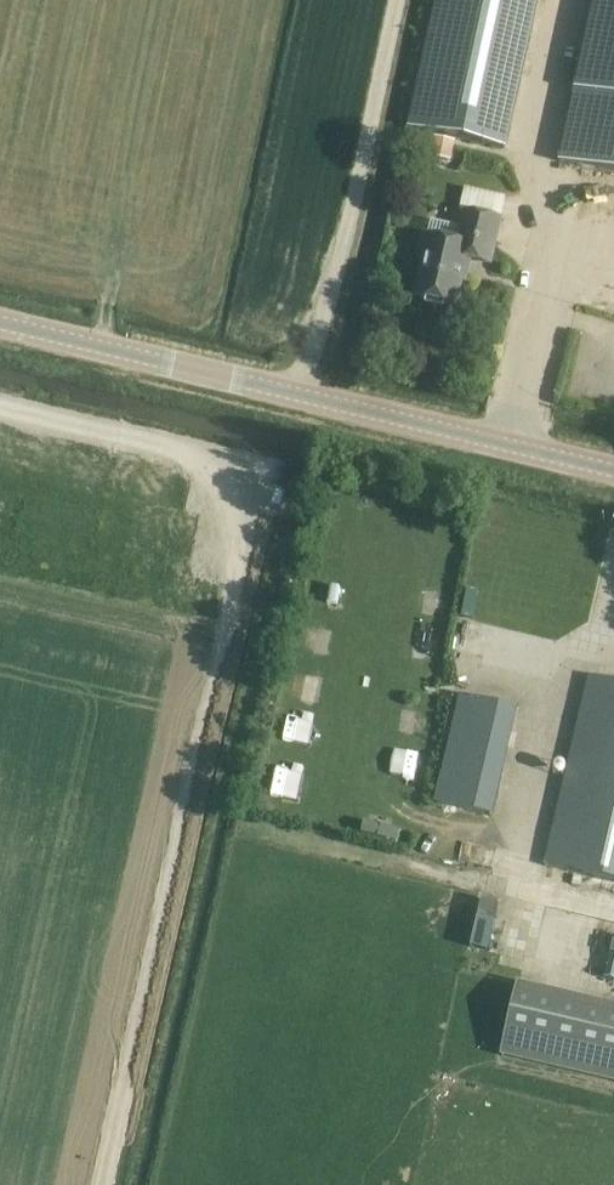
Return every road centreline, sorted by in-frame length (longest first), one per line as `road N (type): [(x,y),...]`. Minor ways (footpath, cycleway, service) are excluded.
road 1 (tertiary): [(613,467),(0,322)]
road 2 (track): [(303,394),(398,0)]

